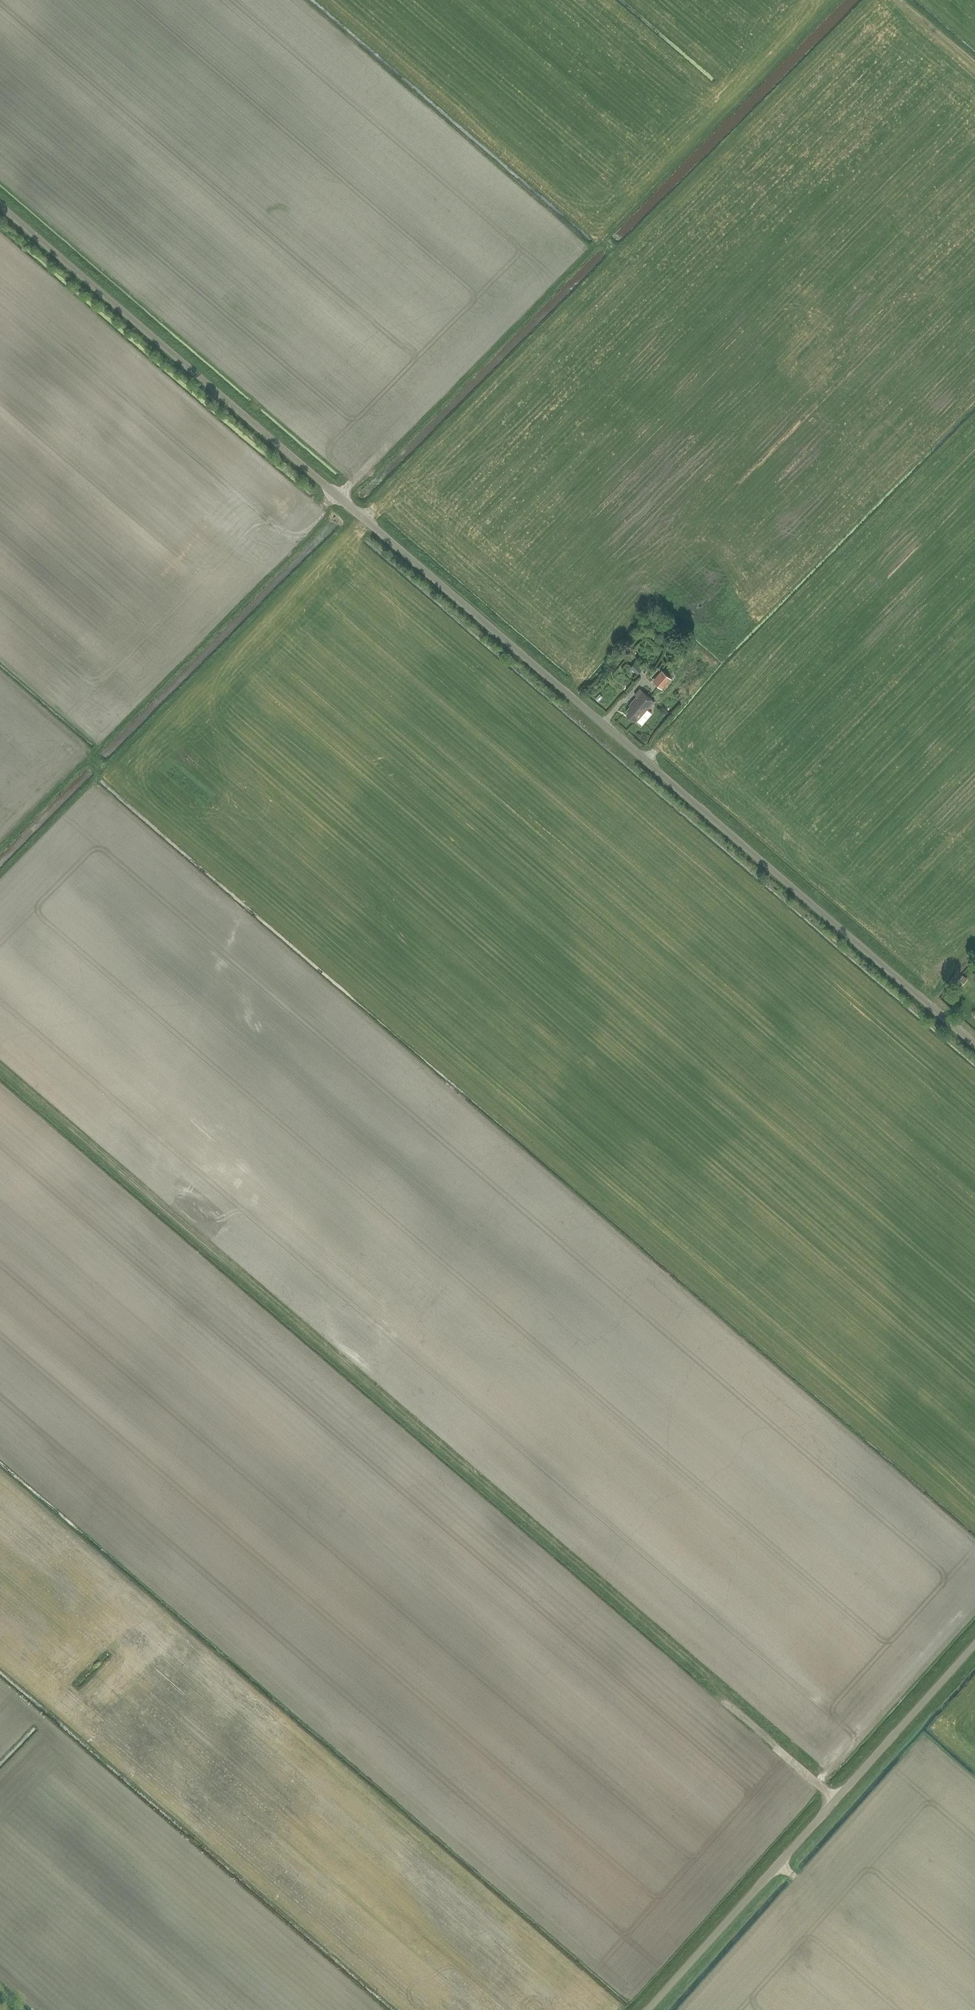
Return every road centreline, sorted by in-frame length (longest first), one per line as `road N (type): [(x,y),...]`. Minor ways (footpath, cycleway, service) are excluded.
road 1 (unclassified): [(974,1046),(0,205)]
road 2 (unclassified): [(648,2009),(974,1645)]

